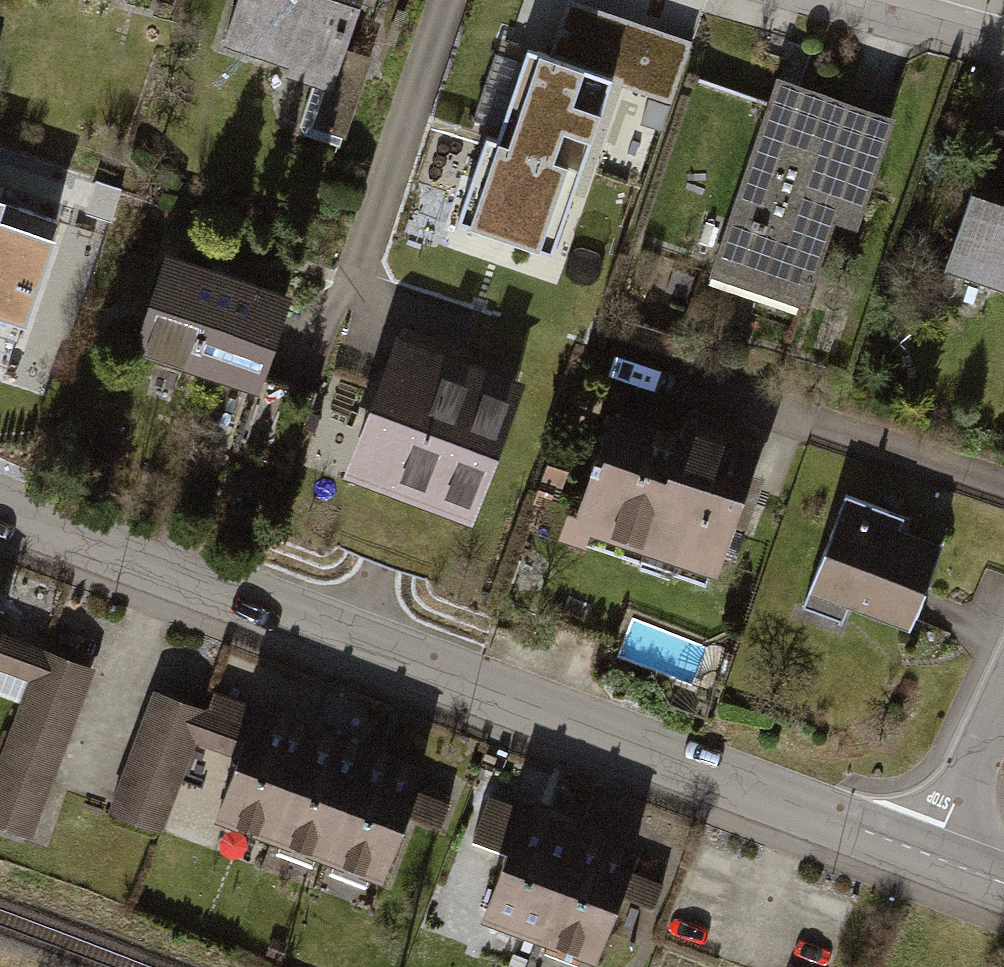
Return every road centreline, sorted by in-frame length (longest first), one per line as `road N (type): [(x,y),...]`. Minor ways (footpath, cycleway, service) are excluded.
road 1 (residential): [(0,506),(934,856)]
road 2 (residential): [(1003,700),(934,856)]
road 3 (residential): [(1003,44),(848,0)]

